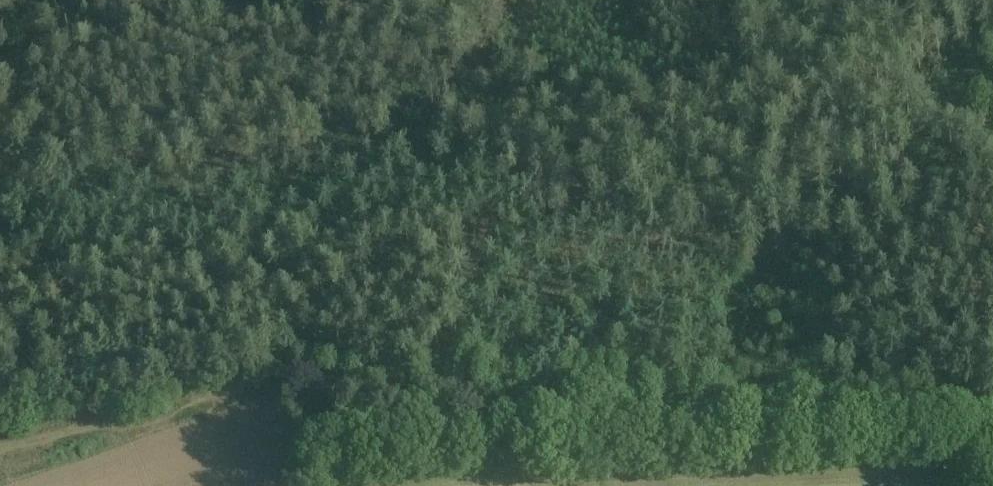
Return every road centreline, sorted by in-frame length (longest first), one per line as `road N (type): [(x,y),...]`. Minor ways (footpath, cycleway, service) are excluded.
road 1 (track): [(0,439),(290,381),(453,388)]
road 2 (track): [(529,0),(453,388)]
road 3 (track): [(28,0),(0,133)]

